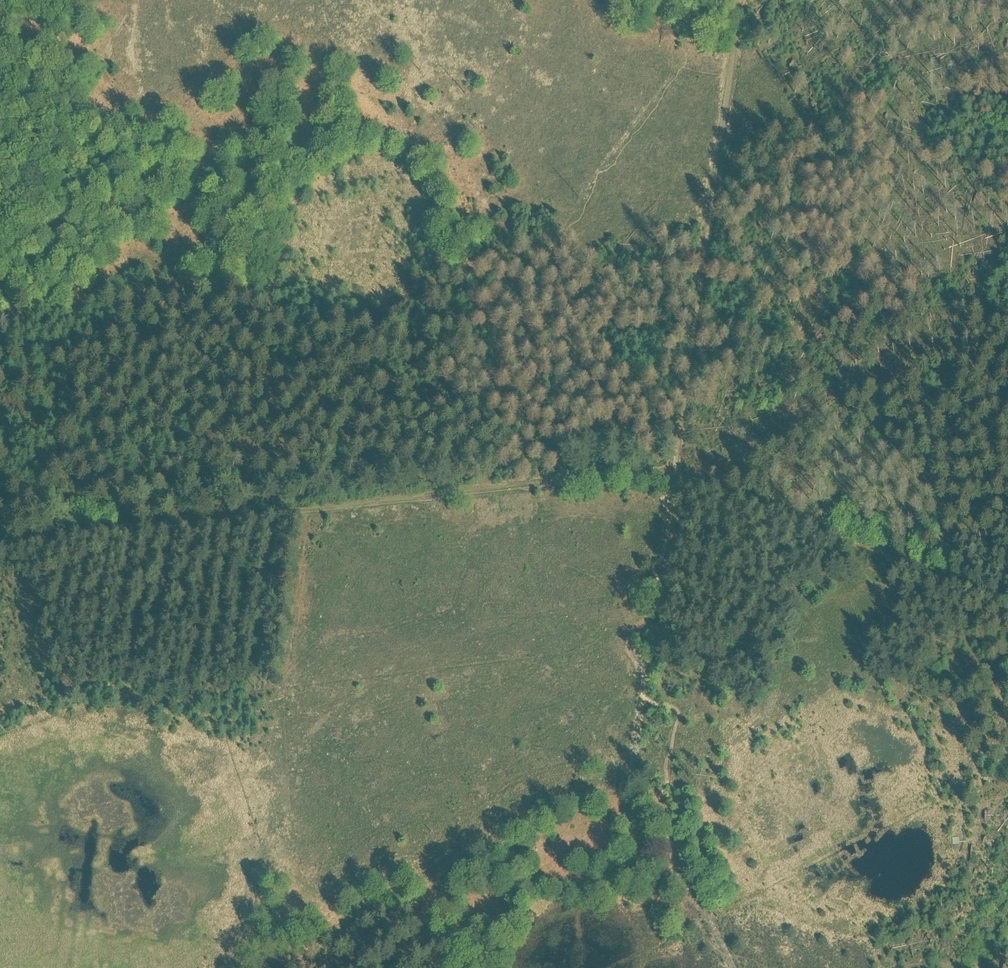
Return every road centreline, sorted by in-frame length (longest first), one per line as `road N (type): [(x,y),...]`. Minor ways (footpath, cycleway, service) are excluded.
road 1 (track): [(705,915),(629,765),(750,0)]
road 2 (track): [(574,484),(68,537),(0,554)]
road 3 (track): [(814,528),(678,474),(574,484)]
road 4 (track): [(1007,601),(814,528)]

